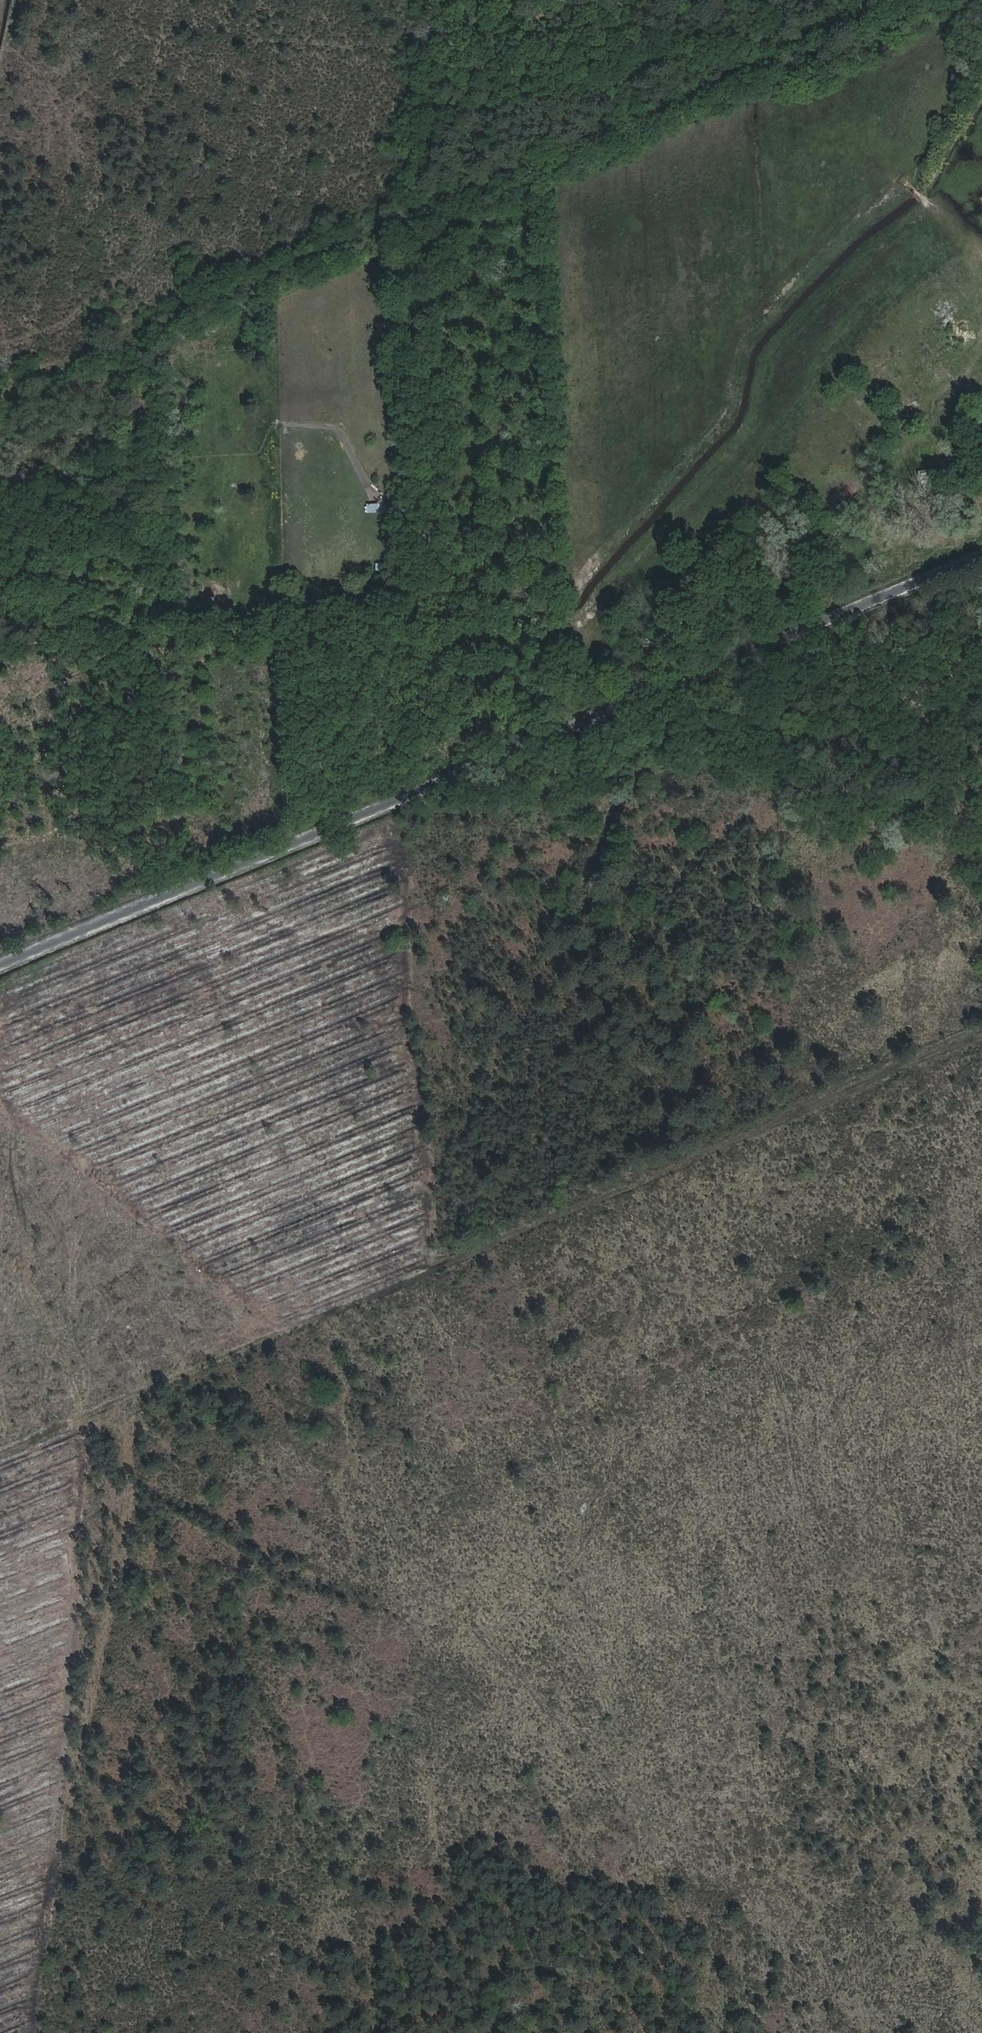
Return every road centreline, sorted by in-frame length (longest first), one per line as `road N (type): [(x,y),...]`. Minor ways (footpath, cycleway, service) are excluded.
road 1 (track): [(981,1030),(818,1092),(0,1464)]
road 2 (unclassified): [(0,969),(981,556)]
road 3 (track): [(0,395),(230,285),(686,95),(876,0)]

